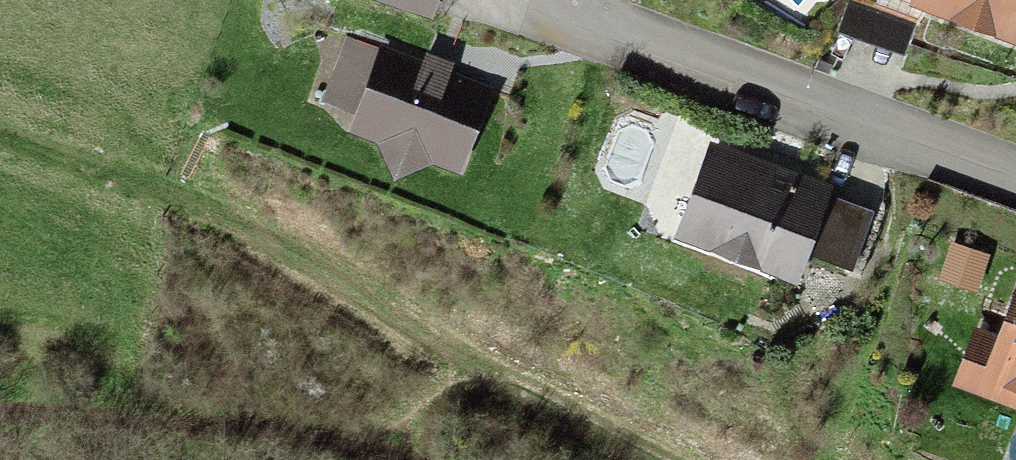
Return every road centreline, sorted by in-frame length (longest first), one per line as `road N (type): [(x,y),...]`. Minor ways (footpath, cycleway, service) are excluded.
road 1 (track): [(660,459),(345,285),(181,212)]
road 2 (residential): [(580,22),(1015,185)]
road 3 (track): [(0,135),(181,212)]

